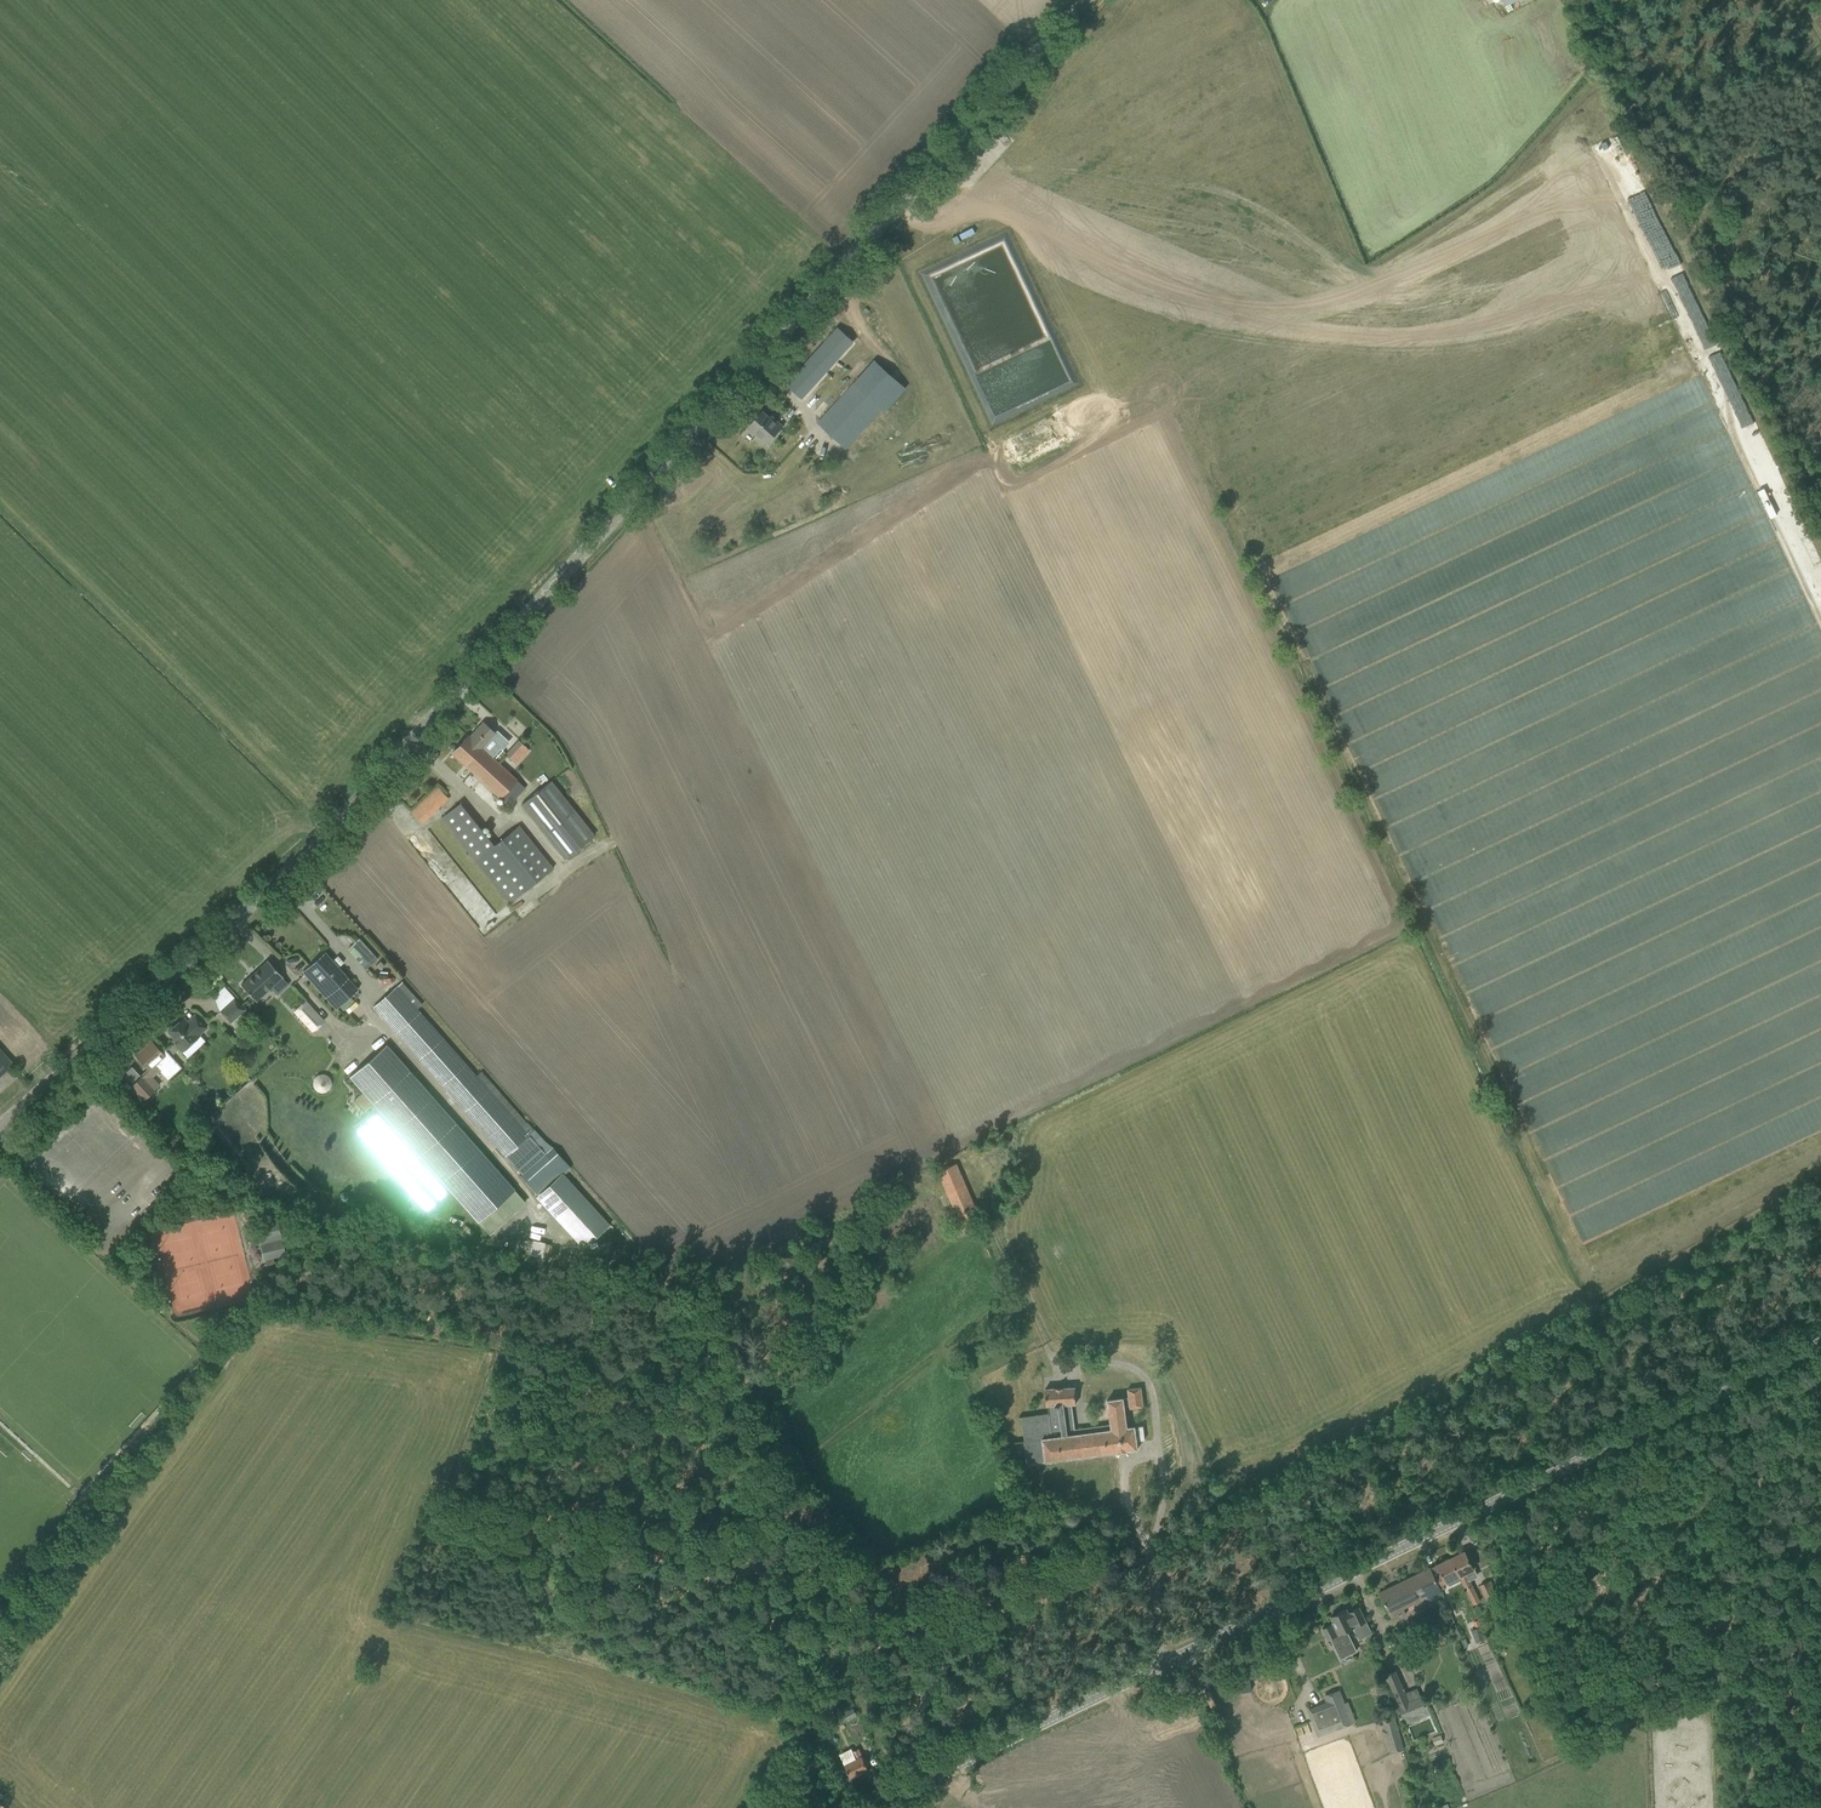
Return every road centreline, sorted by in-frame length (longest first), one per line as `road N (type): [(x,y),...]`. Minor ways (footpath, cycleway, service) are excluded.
road 1 (tertiary): [(0,1128),(280,878),(1088,0)]
road 2 (unclassified): [(866,1807),(1820,1340)]

